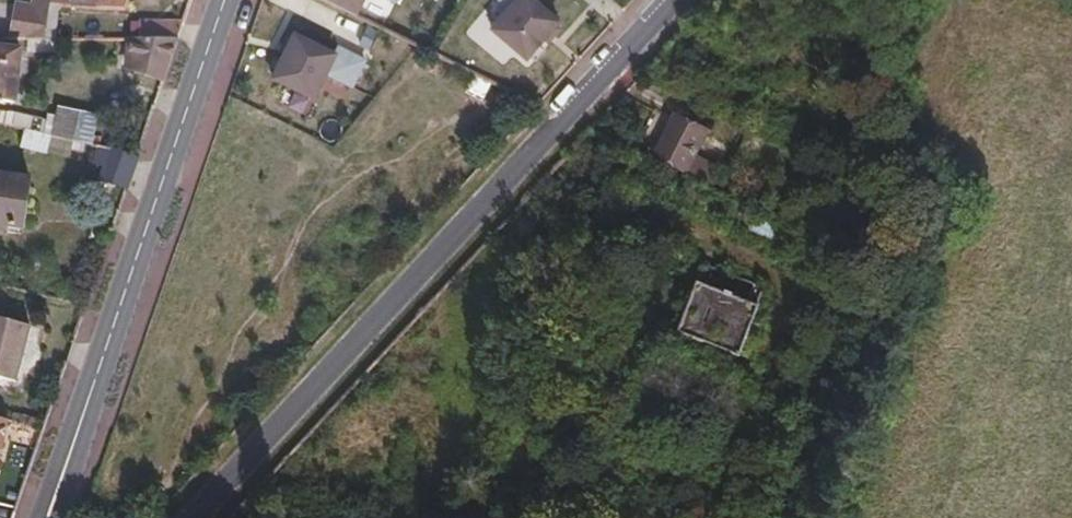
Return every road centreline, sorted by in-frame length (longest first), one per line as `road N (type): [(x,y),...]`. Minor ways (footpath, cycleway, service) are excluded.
road 1 (unclassified): [(185,517),(669,0)]
road 2 (primary): [(54,517),(229,0)]

